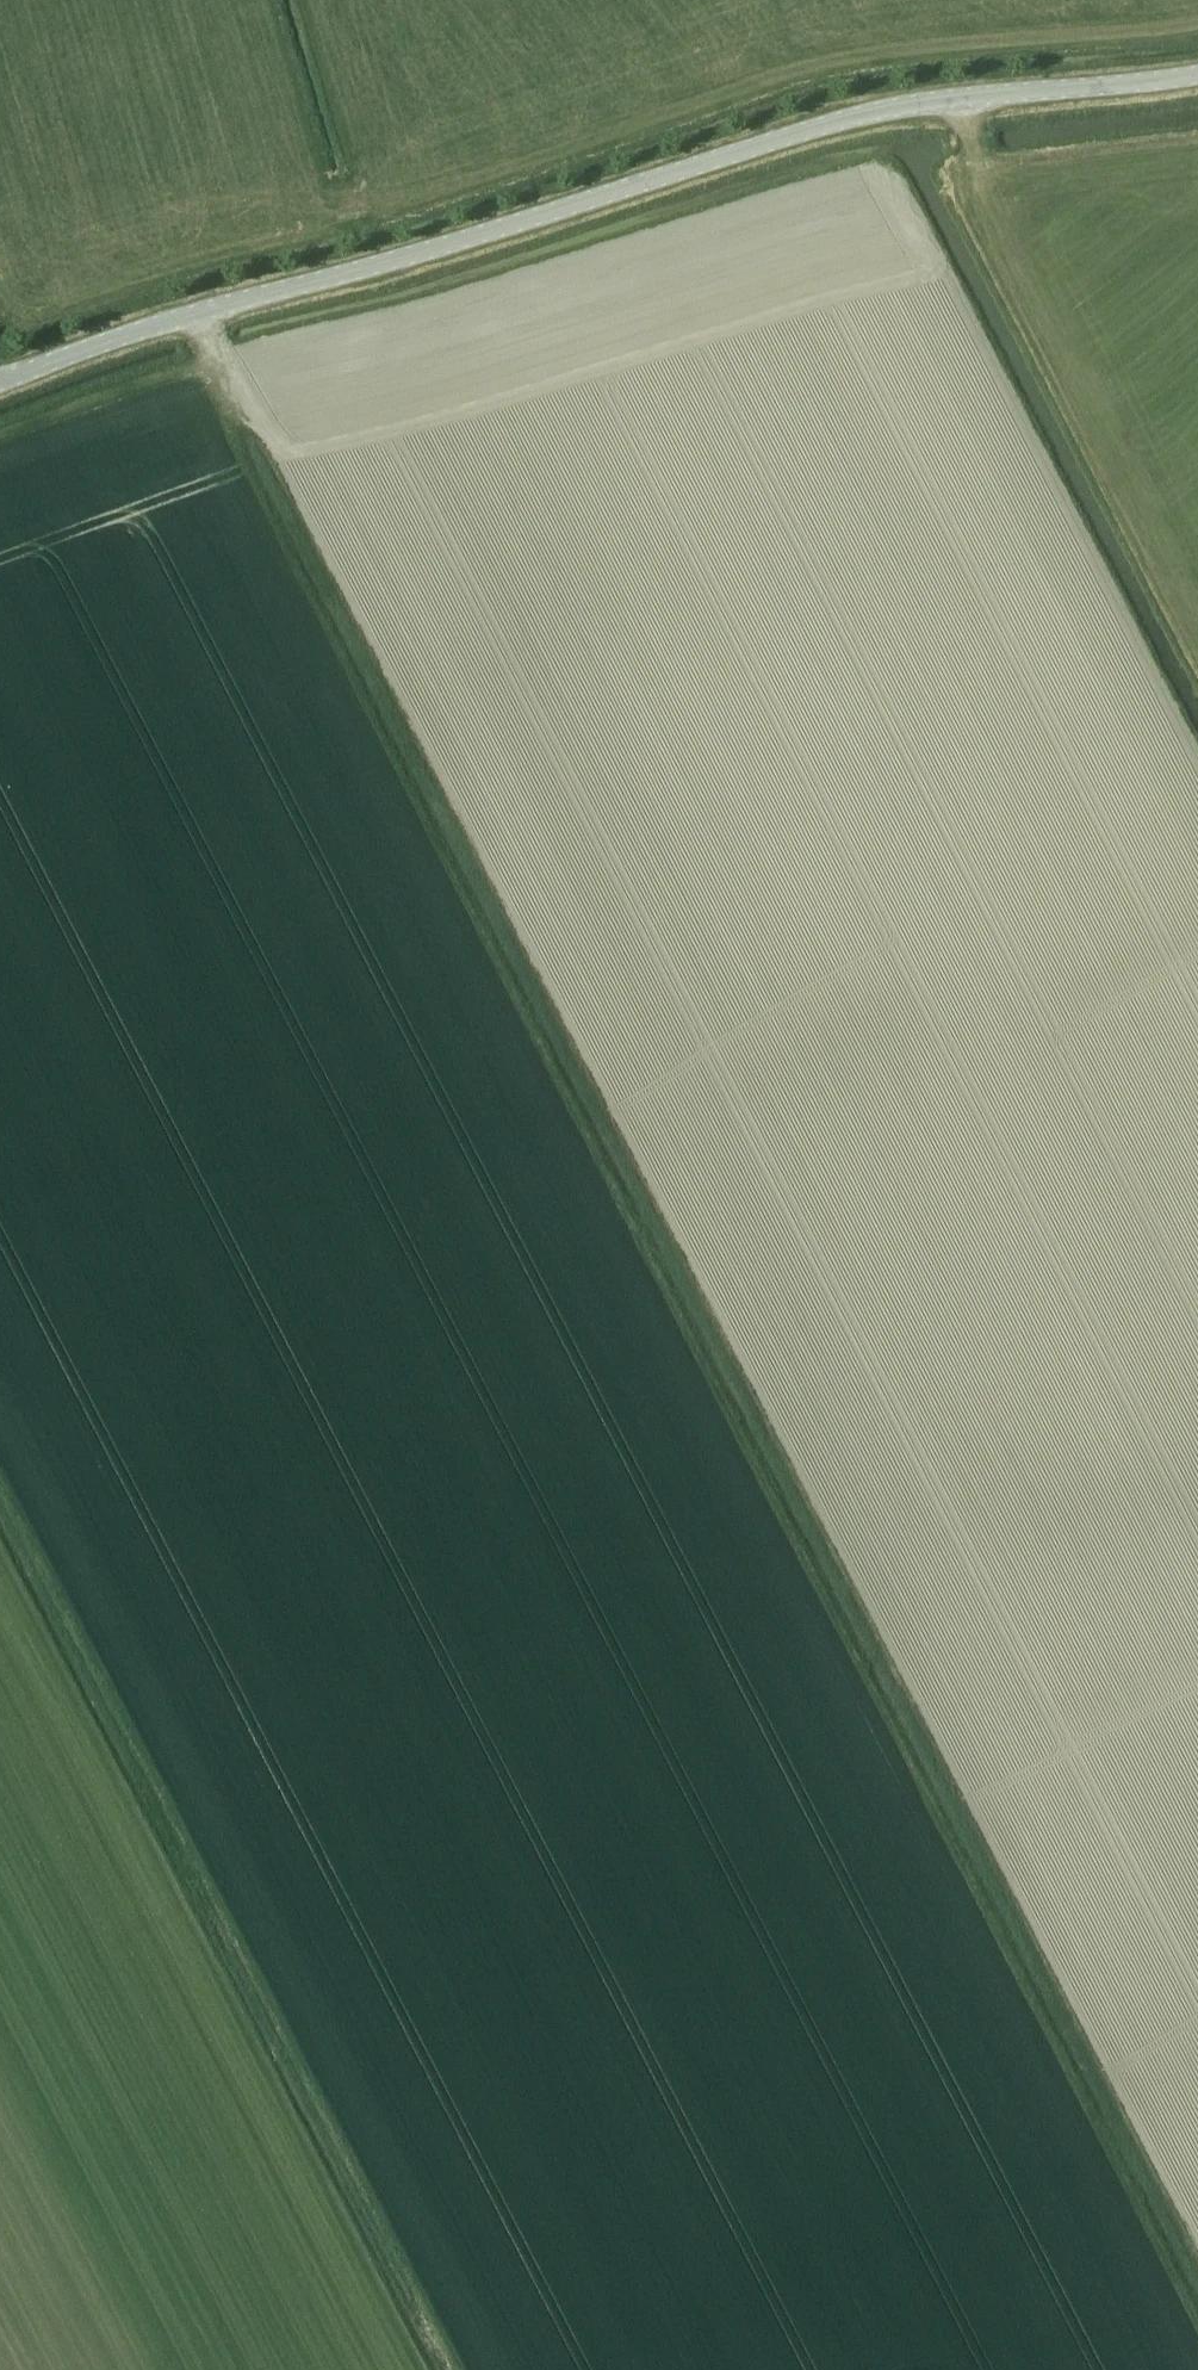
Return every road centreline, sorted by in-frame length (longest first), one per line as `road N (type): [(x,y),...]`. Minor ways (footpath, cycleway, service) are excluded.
road 1 (tertiary): [(0,388),(837,121),(958,98),(1197,76)]

